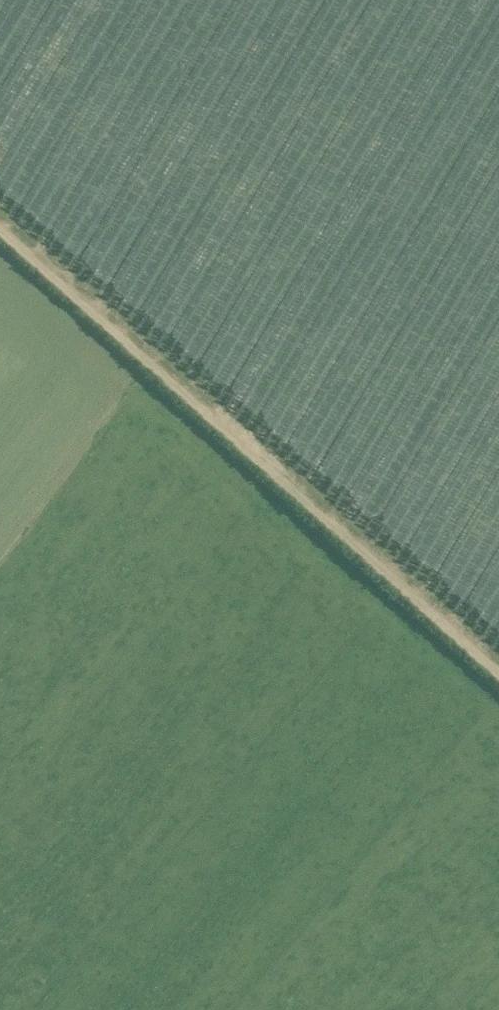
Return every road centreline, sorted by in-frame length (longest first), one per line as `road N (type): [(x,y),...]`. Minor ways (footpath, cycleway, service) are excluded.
road 1 (track): [(498,673),(0,230)]

